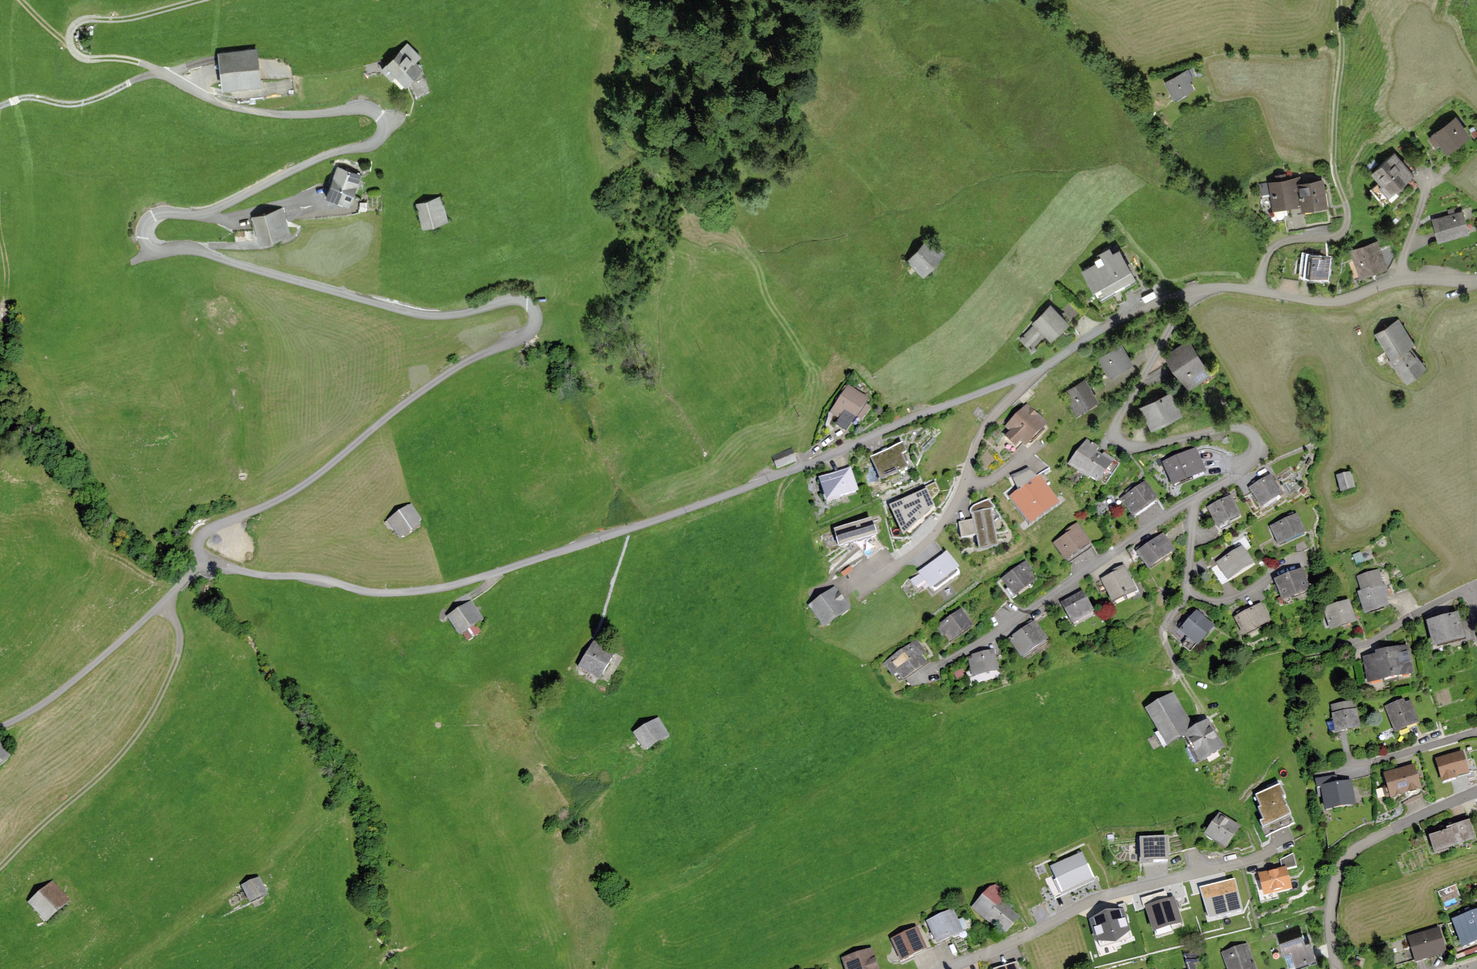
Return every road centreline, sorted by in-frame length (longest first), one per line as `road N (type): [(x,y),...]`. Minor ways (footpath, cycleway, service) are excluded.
road 1 (unclassified): [(205,561),(199,534),(311,482),(448,372),(529,335),(534,314),(519,300),(441,316),(415,313),(189,252),(146,249),(151,218),(208,215),(331,153),(371,146),(385,129),(386,120),(361,108),(253,112),(155,71)]
road 2 (unclassified): [(1037,372),(738,492),(466,582),(387,594),(205,561)]
road 3 (residential): [(1197,291),(1113,434),(1137,447),(1234,427),(1250,432),(1258,454),(1195,501)]
road 4 (track): [(1253,292),(1276,242),(1335,237),(1347,225),(1334,166),(1340,0)]
road 5 (track): [(0,868),(142,734),(180,645),(168,596)]
road 6 (residential): [(1195,501),(927,677)]
road 7 (residential): [(1037,372),(983,426),(952,510),(923,545),(863,589)]
road 8 (unclassified): [(205,561),(96,661),(0,726)]
road 9 (track): [(202,0),(75,25),(70,37),(82,59),(135,61),(155,71)]
road 10 (residential): [(1195,501),(1190,594),(1235,599),(1278,566),(1297,561)]
road 11 (unclassified): [(1400,280),(1330,306),(1222,288),(1197,291)]
road 12 (track): [(859,235),(918,315),(928,412)]
road 13 (track): [(387,526),(280,546),(199,534)]
road 14 (unclassified): [(1197,291),(1107,322),(1037,372)]
road 15 (track): [(0,106),(26,97),(78,104),(155,71)]
road 16 (track): [(1190,594),(1163,627),(1166,651),(1206,718)]

